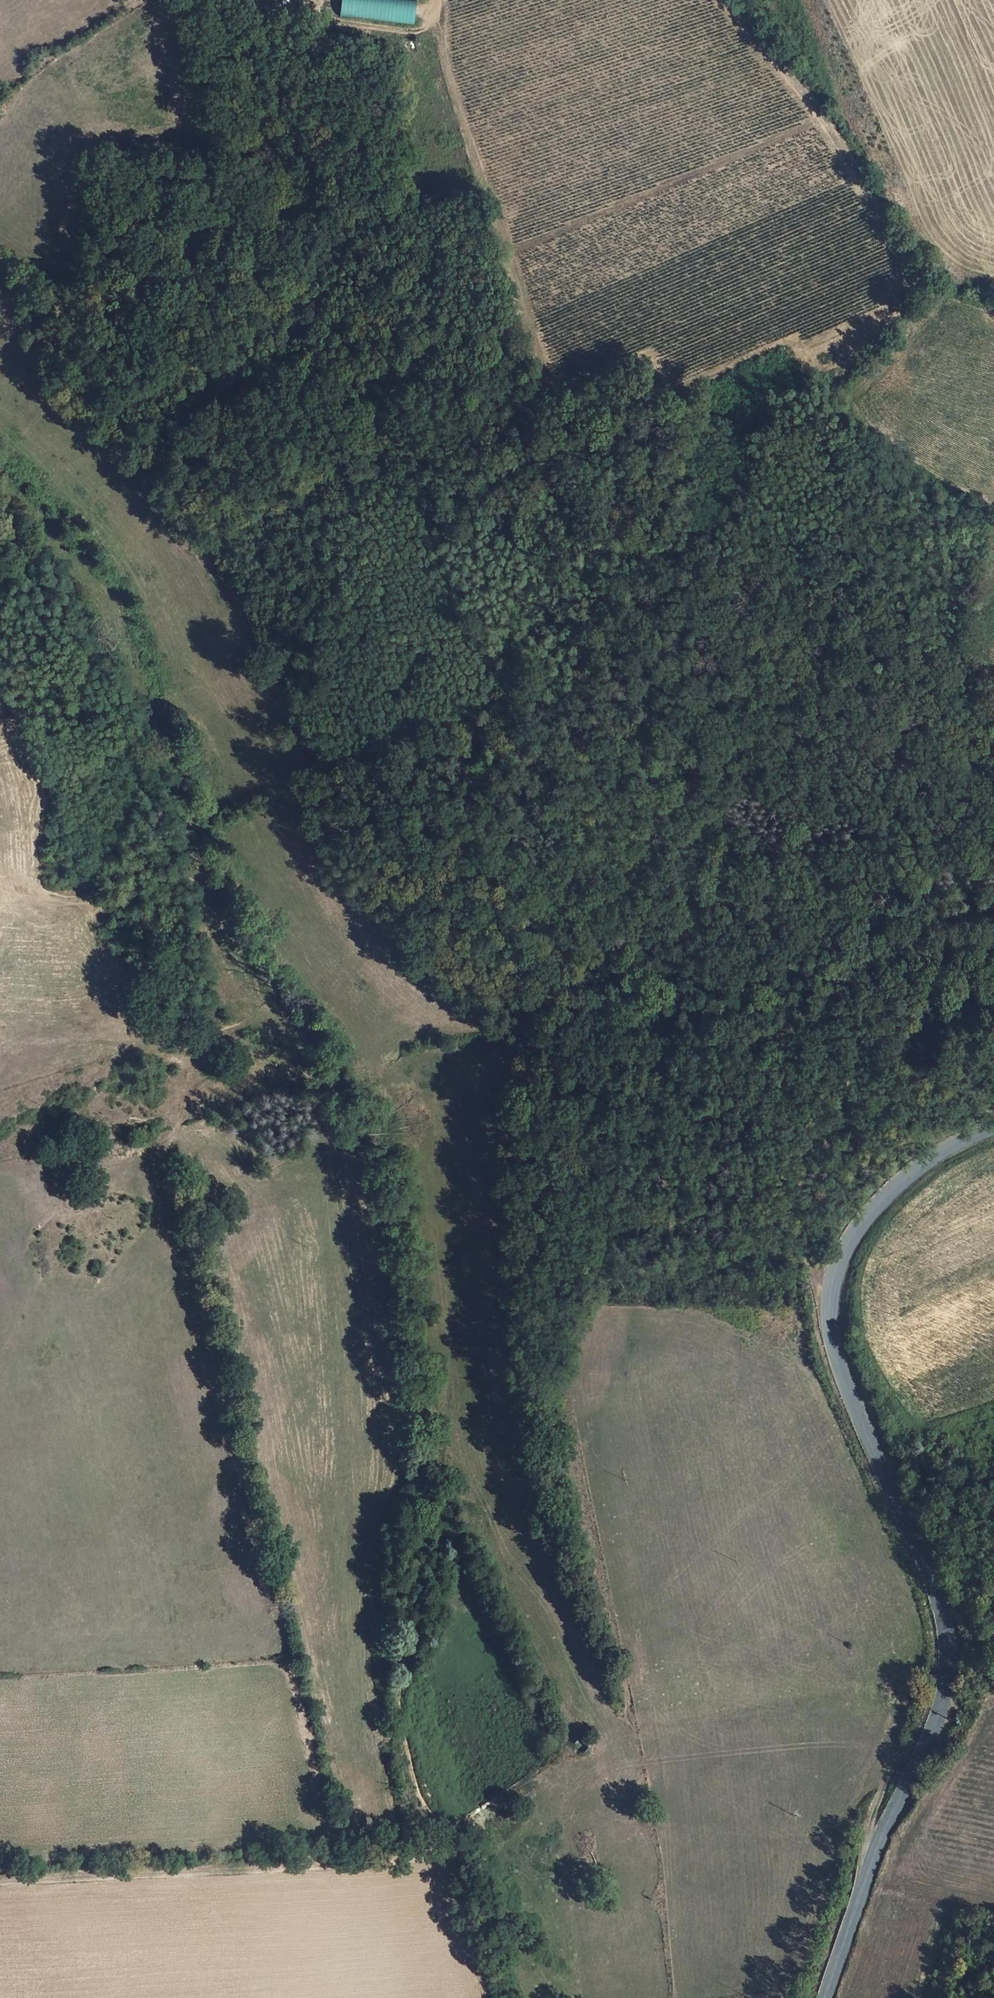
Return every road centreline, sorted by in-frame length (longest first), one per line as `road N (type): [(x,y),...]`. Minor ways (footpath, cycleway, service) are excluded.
road 1 (tertiary): [(993,1130),(916,1168),(881,1201),(848,1245),(833,1287),(835,1355),(941,1603),(949,1658),(945,1693),(876,1848),(824,1997)]
road 2 (track): [(434,1855),(0,1882)]
road 3 (track): [(915,280),(839,140),(722,0)]

